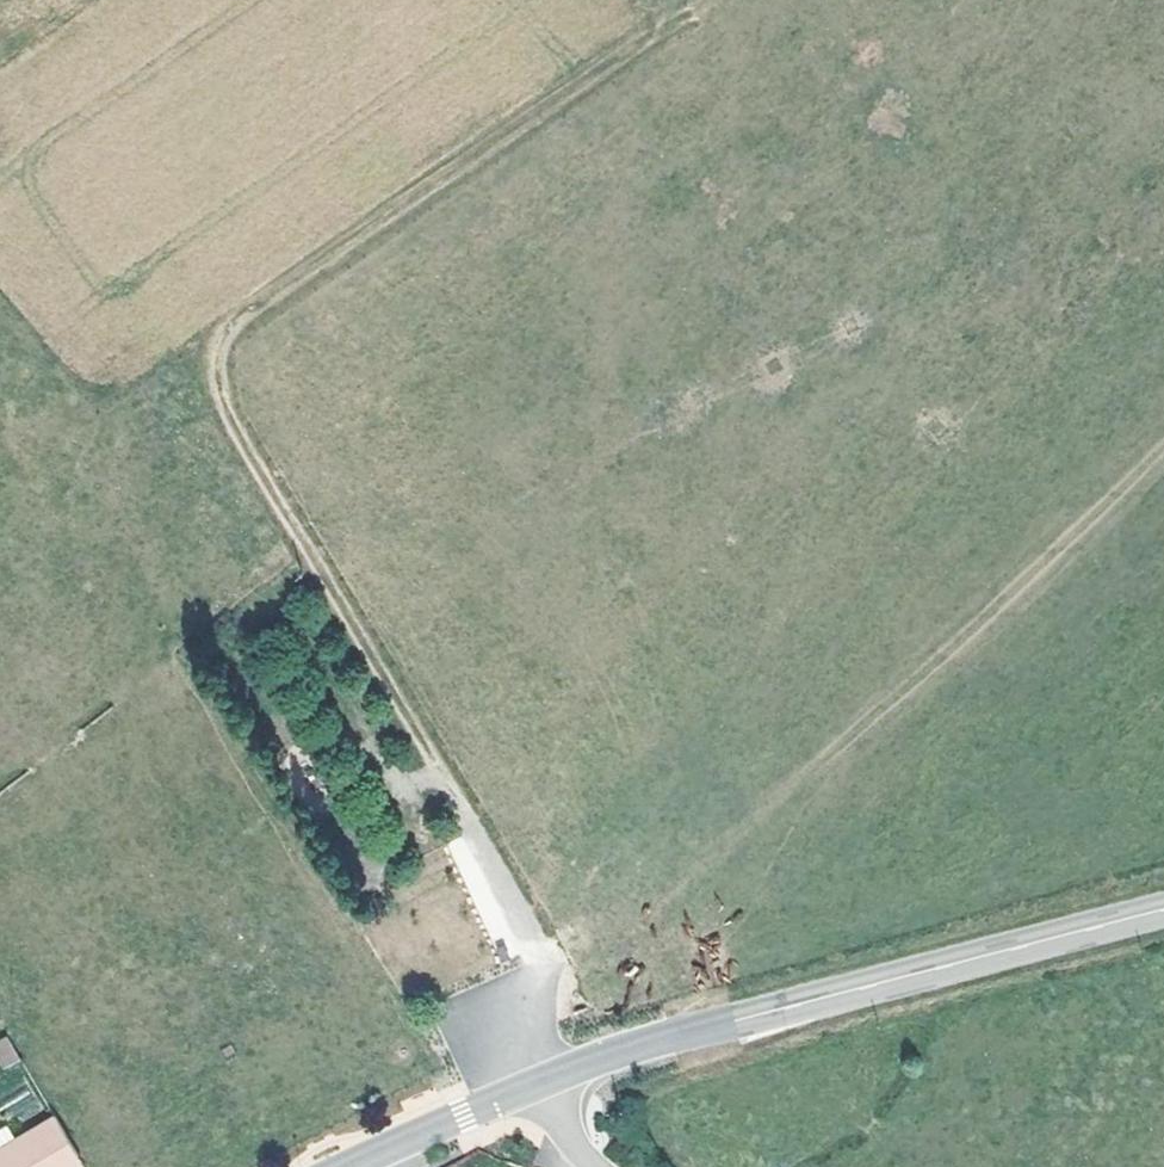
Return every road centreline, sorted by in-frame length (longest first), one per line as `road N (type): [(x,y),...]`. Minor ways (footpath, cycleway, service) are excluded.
road 1 (secondary): [(527,1094),(616,1059),(1163,913)]
road 2 (track): [(657,26),(231,316),(212,361),(224,415)]
road 3 (secondary): [(350,1166),(527,1094)]

